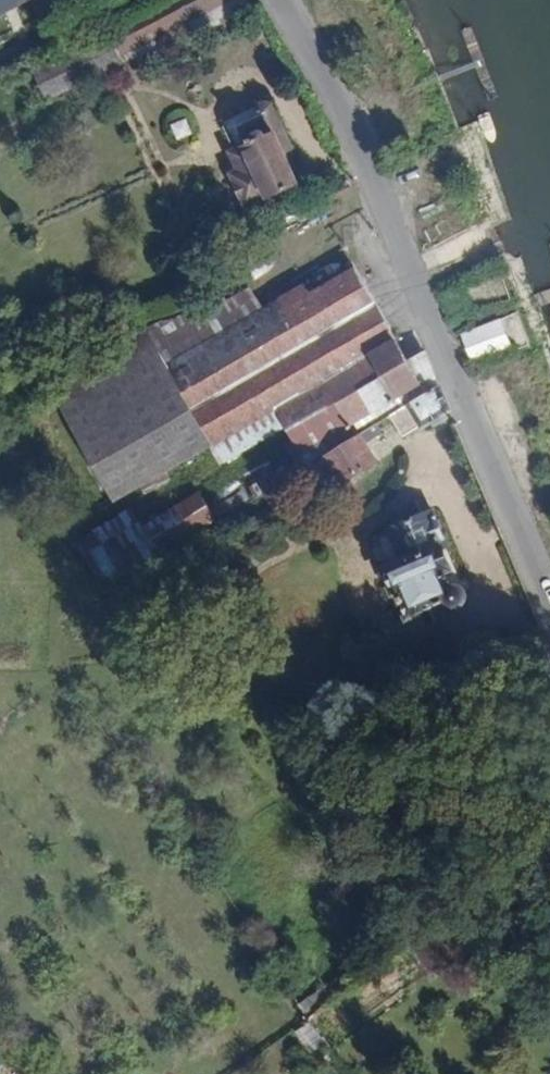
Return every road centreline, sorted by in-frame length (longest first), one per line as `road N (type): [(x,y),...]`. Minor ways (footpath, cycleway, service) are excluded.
road 1 (residential): [(279,0),(408,269),(549,626)]

